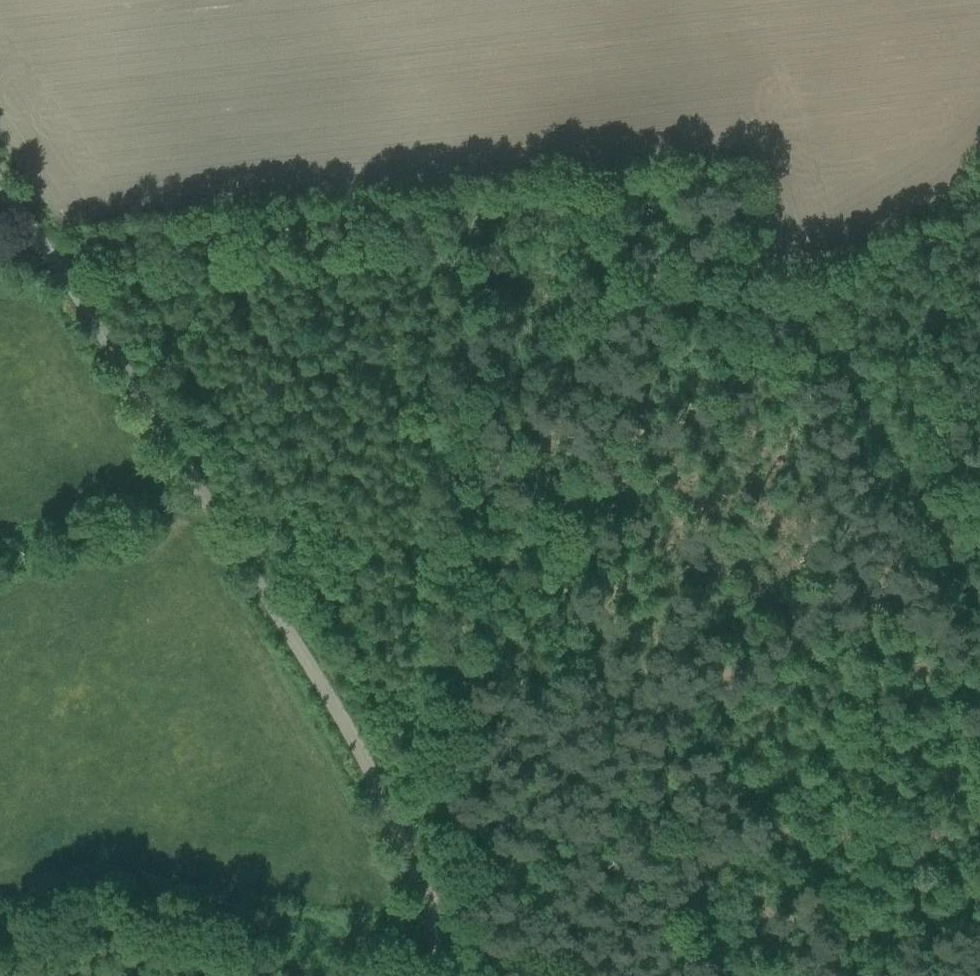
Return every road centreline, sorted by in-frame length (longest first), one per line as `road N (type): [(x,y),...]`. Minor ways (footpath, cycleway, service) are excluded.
road 1 (track): [(979,608),(847,378),(814,337),(684,277),(567,187),(424,196),(97,241),(61,263)]
road 2 (unclassified): [(446,975),(408,851),(358,739),(286,610),(0,173)]
road 3 (track): [(567,187),(461,682),(459,758),(488,855)]
road 4 (track): [(416,879),(648,807),(780,780),(979,713)]

